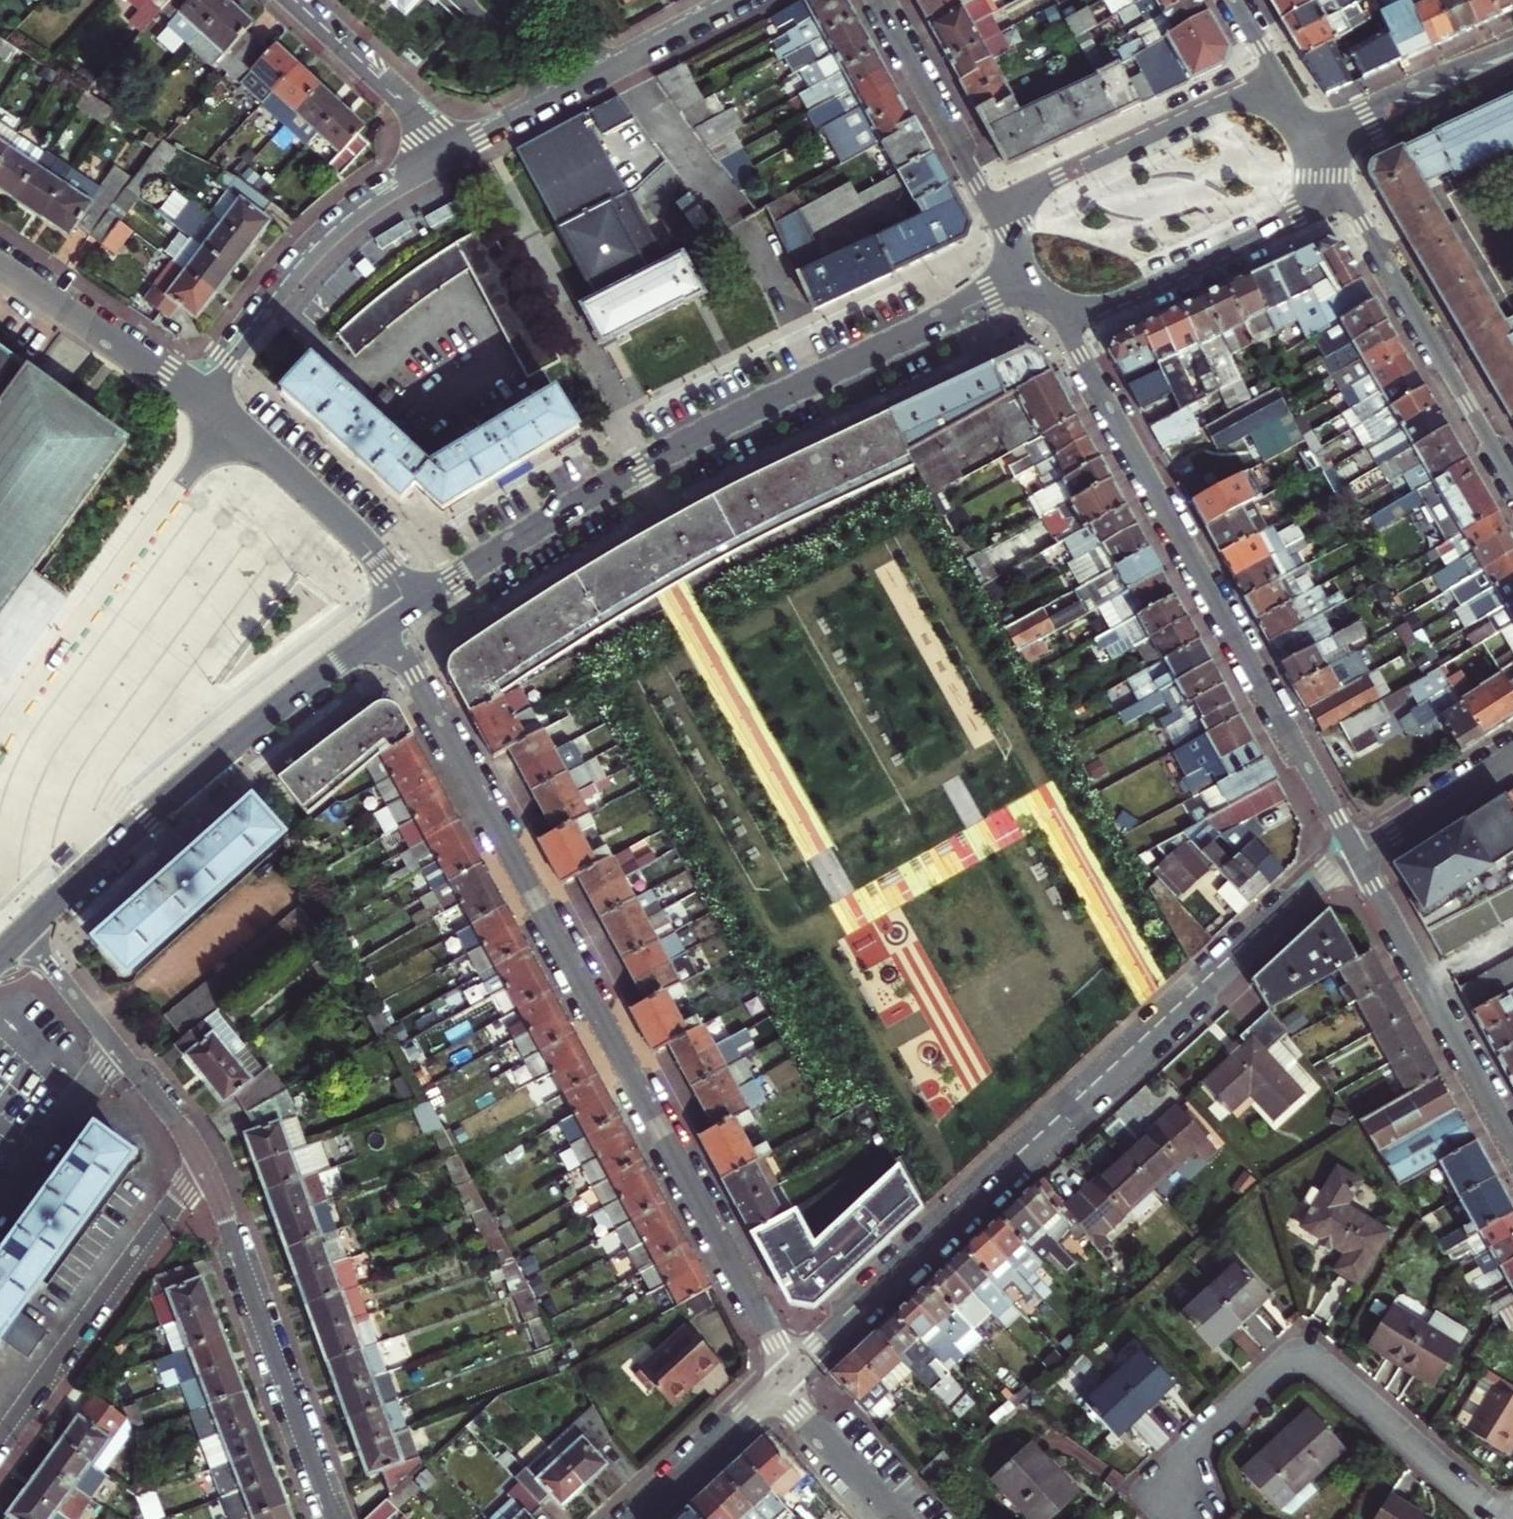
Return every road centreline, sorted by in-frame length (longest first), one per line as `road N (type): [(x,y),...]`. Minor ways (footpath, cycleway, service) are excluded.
road 1 (residential): [(387,627),(797,1372)]
road 2 (residential): [(797,1372),(1359,856)]
road 3 (residential): [(1032,275),(674,449),(413,609)]
road 4 (residential): [(1065,329),(1359,856)]
road 5 (residential): [(387,627),(226,747),(24,930)]
road 6 (residential): [(1154,1499),(1293,1361),(1316,1359),(1497,1518)]
road 7 (residential): [(229,417),(0,735)]
road 8 (residential): [(335,1518),(201,1160)]
road 9 (residential): [(200,394),(330,230),(445,151)]
road 10 (residential): [(0,1443),(201,1160)]
road 11 (tertiary): [(1512,480),(1350,200)]
road 12 (residential): [(1359,856),(1512,1141)]
road 13 (residential): [(1274,68),(991,205)]
road 14 (residential): [(1065,329),(1350,200)]
road 15 (residential): [(413,609),(359,537),(229,417)]
road 16 (residential): [(200,394),(0,263)]
road 17 (residential): [(876,0),(991,205)]
road 18 (residential): [(291,0),(445,151)]
road 19 (residential): [(1512,54),(1316,141)]
road 20 (unclassified): [(0,1218),(120,1051)]
road 21 (residential): [(777,1390),(639,1518)]
road 22 (residential): [(1359,856),(1512,757)]
road 23 (residential): [(899,1518),(777,1390)]
road 24 (residential): [(120,1051),(24,930)]
road 25 (residential): [(609,65),(740,0)]
road 26 (residential): [(201,1160),(120,1051)]
road 27 (residential): [(461,0),(558,91)]
road 28 (residential): [(445,151),(558,91)]

